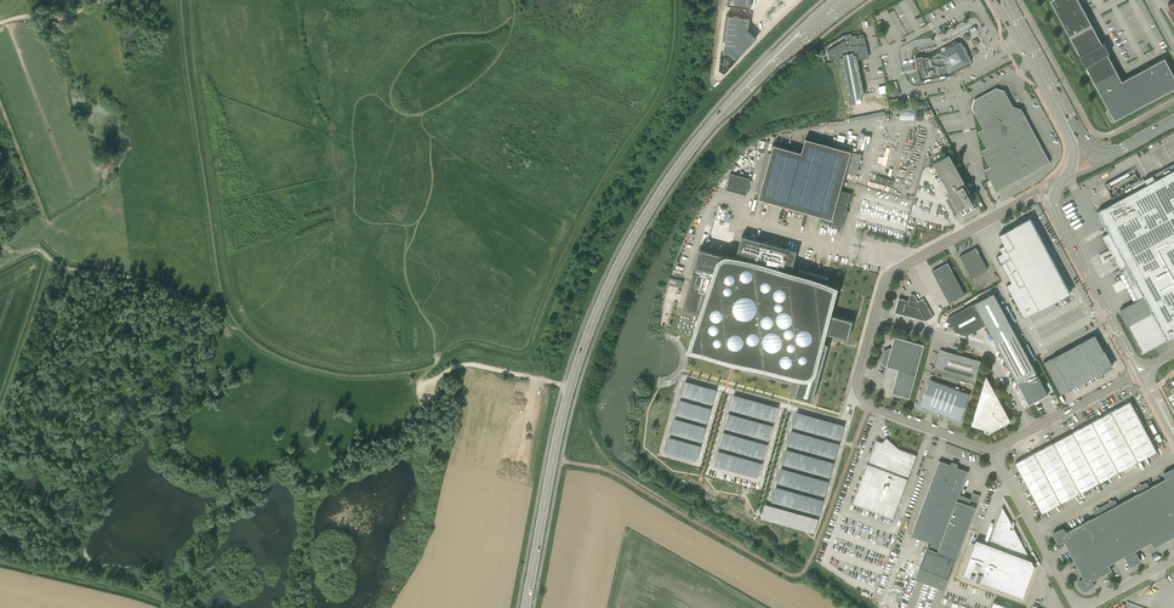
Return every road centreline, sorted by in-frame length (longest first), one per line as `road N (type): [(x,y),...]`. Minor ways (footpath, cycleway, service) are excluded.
road 1 (primary): [(525,607),(556,439),(596,313),(666,182),(787,46)]
road 2 (unclassified): [(1173,560),(1092,605),(1077,604),(995,448)]
road 3 (track): [(0,244),(13,252),(38,250),(76,270),(152,283),(213,311)]
road 4 (unclassified): [(993,44),(970,4),(892,48),(907,88),(954,81)]
road 5 (unclassified): [(1031,430),(986,348),(875,318)]
road 6 (tertiary): [(1053,205),(1141,371)]
road 7 (unclassified): [(995,448),(869,405),(858,387),(863,361)]
road 8 (unclassified): [(875,318),(892,273),(995,217)]
road 9 (tertiary): [(1022,46),(1072,142),(1066,178)]
road 10 (unclassified): [(954,81),(977,183),(995,217)]
road 11 (tertiary): [(1107,156),(1083,143),(1029,41)]
road 12 (unclassified): [(1031,430),(1141,371)]

